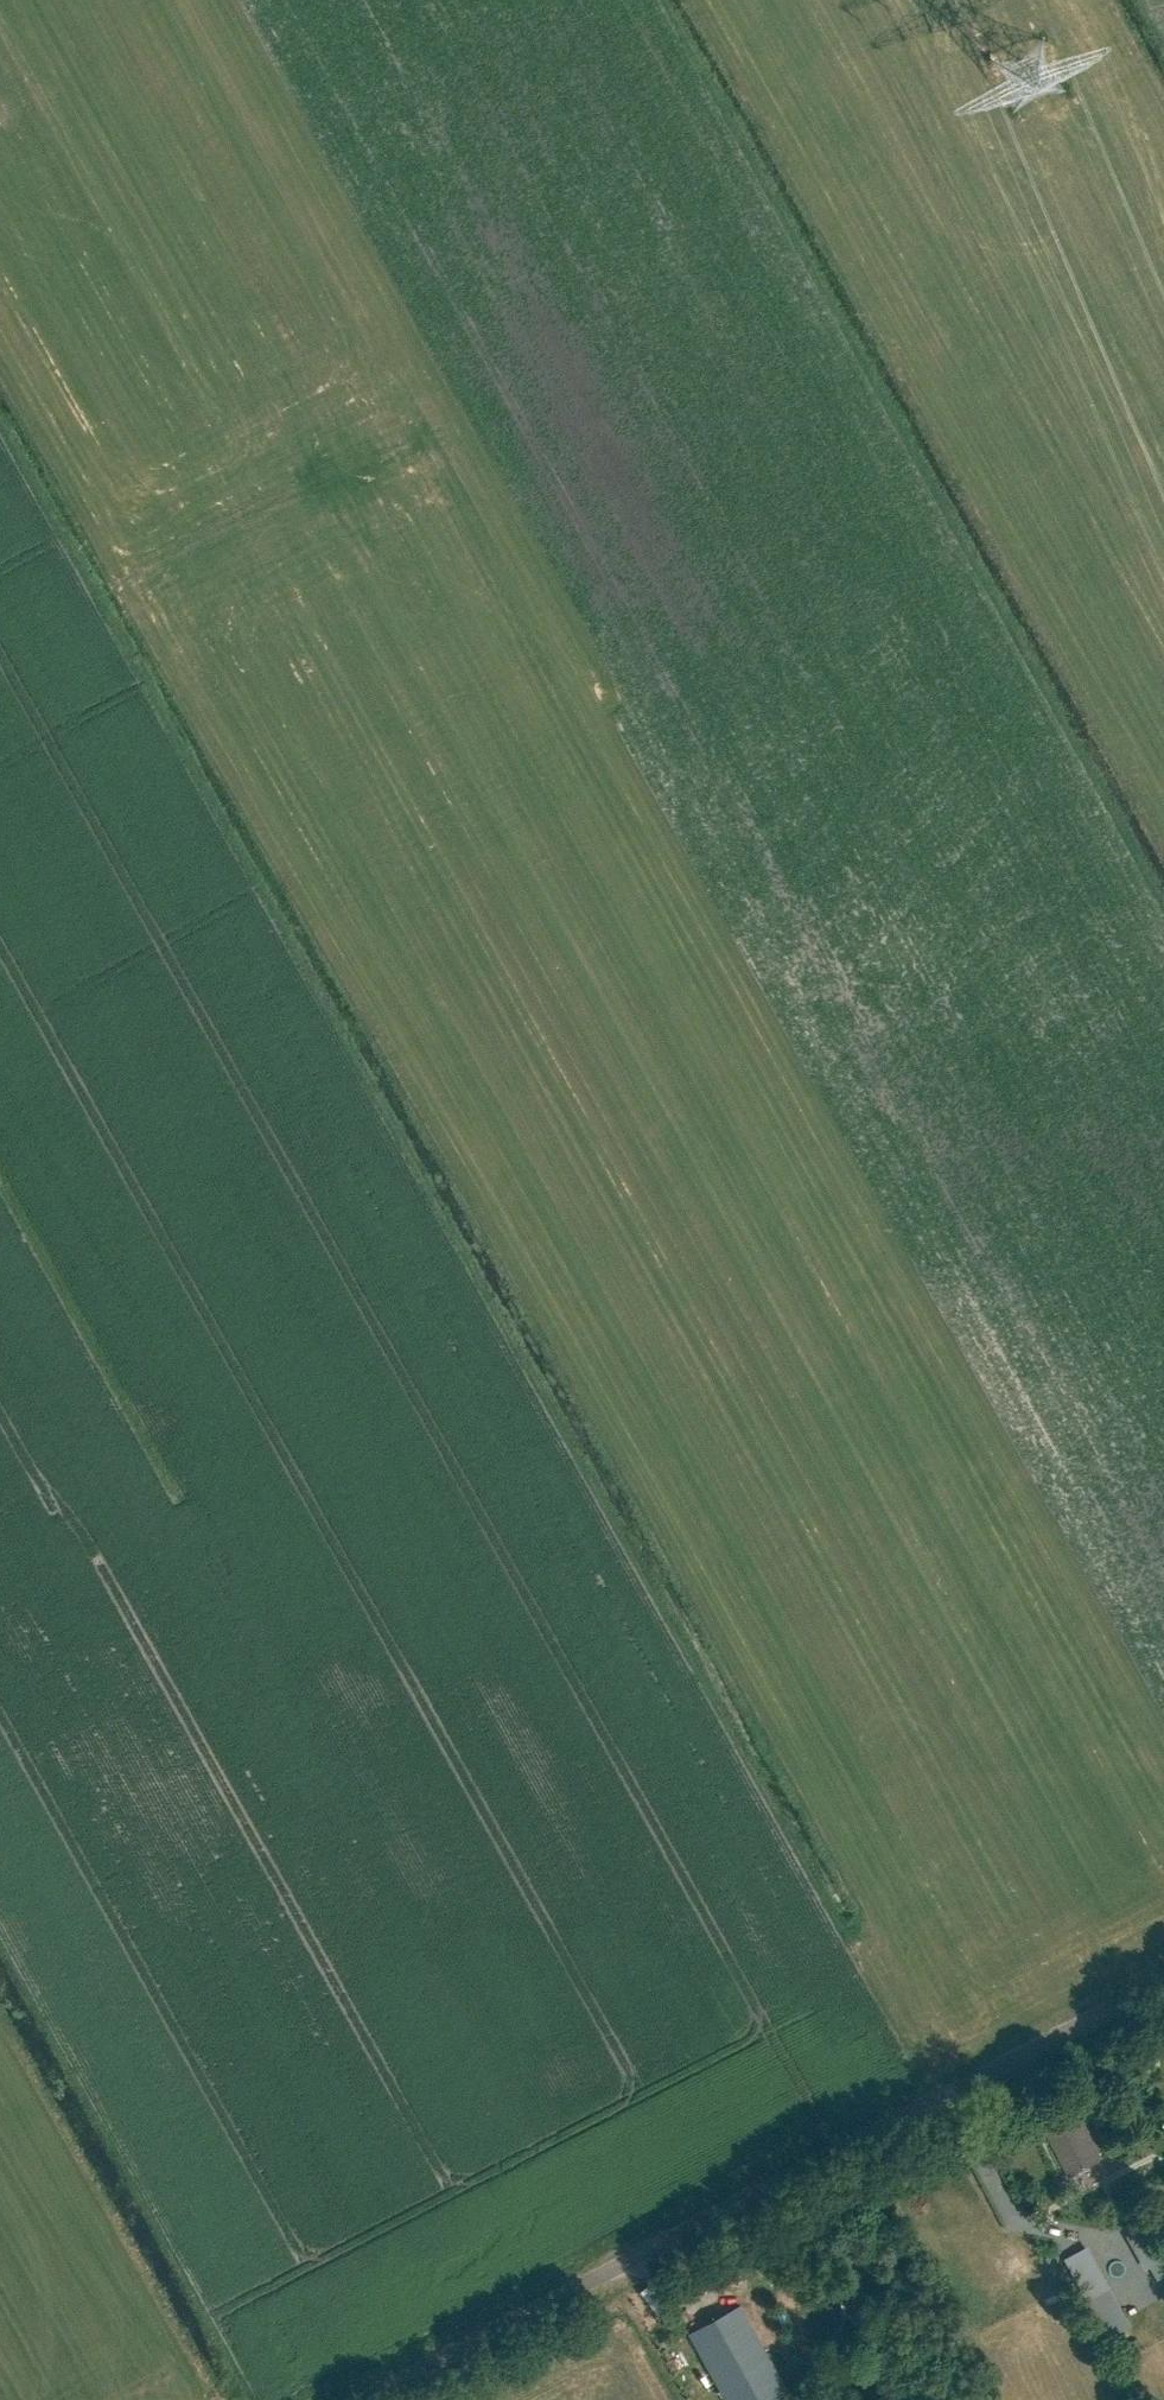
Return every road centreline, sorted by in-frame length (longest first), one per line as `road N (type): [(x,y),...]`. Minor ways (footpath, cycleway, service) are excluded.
road 1 (unclassified): [(365,2399),(1163,1976)]

